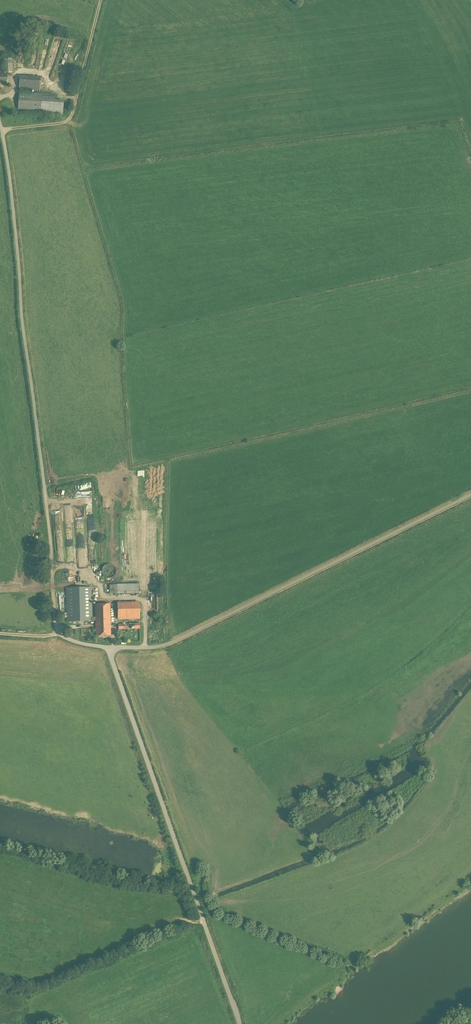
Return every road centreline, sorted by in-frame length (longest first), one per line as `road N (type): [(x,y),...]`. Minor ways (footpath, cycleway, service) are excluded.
road 1 (unclassified): [(0,125),(56,627),(67,639),(111,648)]
road 2 (unclassified): [(239,1023),(111,648)]
road 3 (unclassified): [(111,648),(170,643),(470,495)]
road 4 (track): [(101,0),(69,119),(2,130)]
road 5 (track): [(125,465),(124,566),(99,586)]

